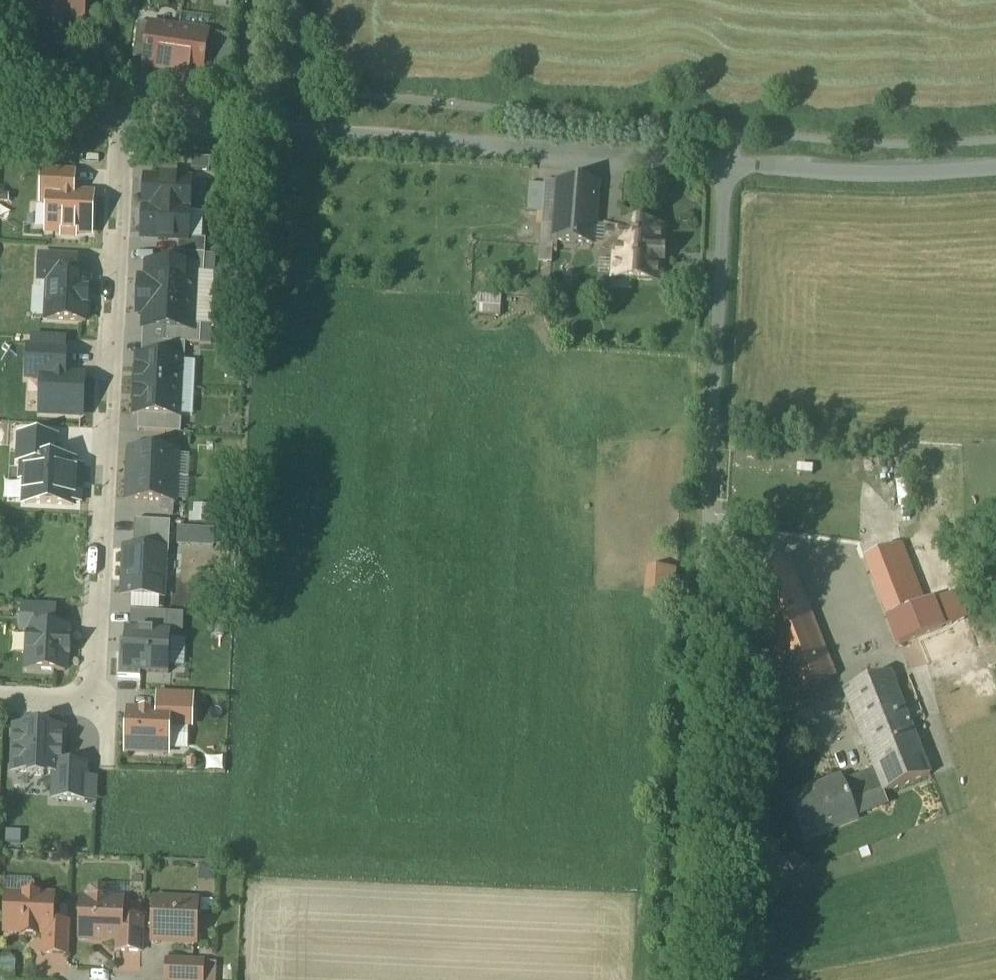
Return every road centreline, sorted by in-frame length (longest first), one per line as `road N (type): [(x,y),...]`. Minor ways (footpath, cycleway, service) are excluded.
road 1 (unclassified): [(727,168),(685,979)]
road 2 (residential): [(126,120),(727,168)]
road 3 (residential): [(126,120),(93,699)]
road 4 (residential): [(727,168),(995,168)]
road 5 (residential): [(0,110),(126,120)]

